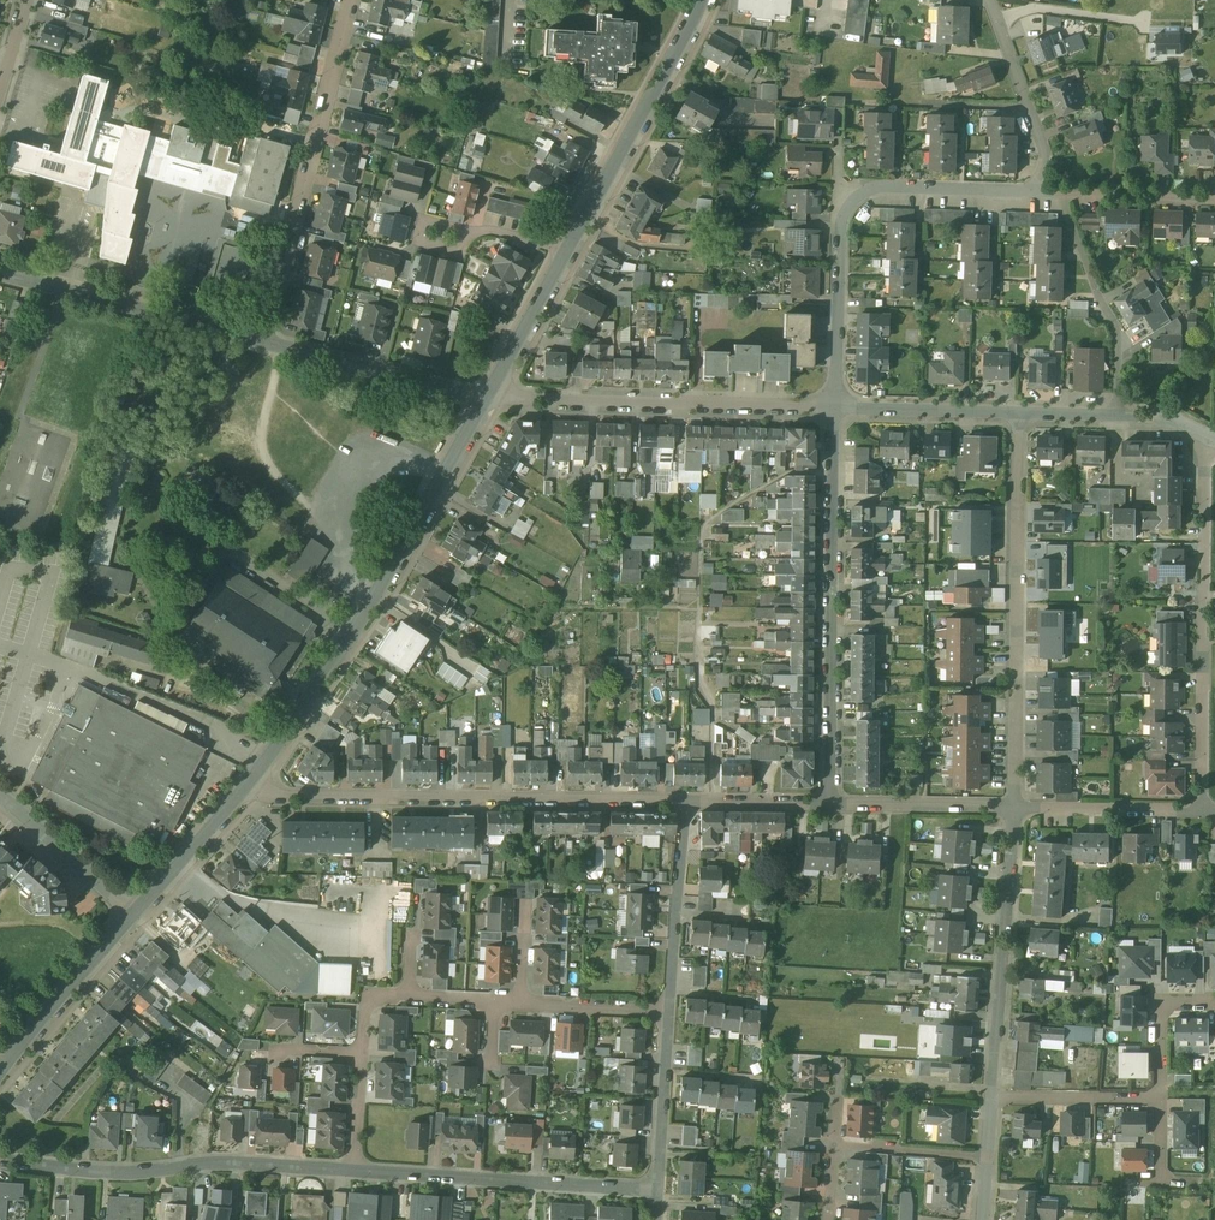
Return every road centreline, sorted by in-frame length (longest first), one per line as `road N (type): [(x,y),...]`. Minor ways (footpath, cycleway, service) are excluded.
road 1 (residential): [(242,793),(371,600),(487,401)]
road 2 (residential): [(242,793),(687,798)]
road 3 (residential): [(834,405),(841,229),(860,193),(879,186),(1059,193)]
road 4 (residential): [(829,803),(834,405)]
road 5 (residential): [(1020,414),(1015,805)]
road 6 (residential): [(1204,810),(1210,438)]
road 7 (residential): [(353,1168),(212,1159),(115,1168),(0,1154)]
road 8 (residential): [(266,338),(352,0)]
road 9 (residential): [(834,405),(487,401)]
road 10 (residential): [(660,1186),(353,1168)]
road 11 (residential): [(1015,805),(992,1096)]
road 12 (residential): [(567,252),(704,0)]
road 13 (residential): [(0,265),(266,338)]
road 14 (residential): [(1119,417),(1120,335),(1059,193)]
road 15 (residential): [(266,338),(487,401)]
road 16 (residential): [(0,1074),(136,909)]
road 17 (residential): [(687,798),(671,1009)]
road 18 (residential): [(1059,193),(991,0)]
road 19 (residential): [(1015,805),(1204,810)]
road 20 (residential): [(1020,414),(834,405)]
road 21 (residential): [(829,803),(1015,805)]
road 22 (residential): [(0,794),(136,909)]
road 23 (residential): [(671,1009),(660,1186)]
road 24 (residential): [(487,401),(567,252)]
road 25 (residential): [(1160,1098),(992,1096)]
road 26 (residential): [(136,909),(242,793)]
road 27 (residential): [(1059,193),(1214,199)]
road 28 (residential): [(988,1156),(836,1144)]
road 29 (residential): [(520,1002),(671,1009)]
road 30 (residential): [(687,798),(829,803)]
road 31 (residential): [(1214,1004),(1164,1008),(1160,1098)]

